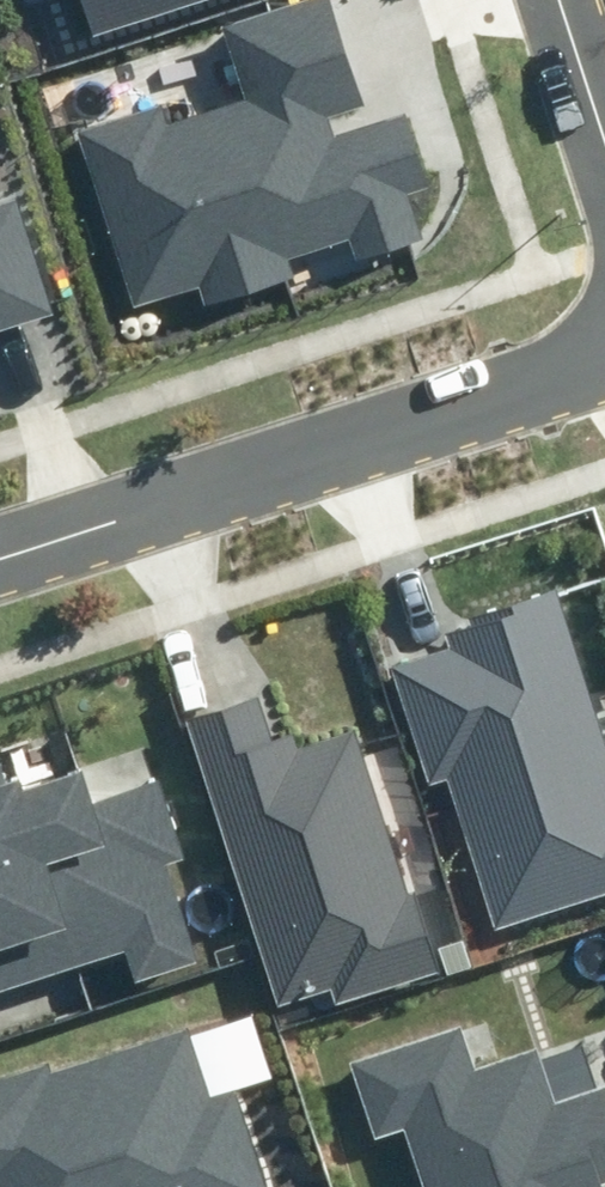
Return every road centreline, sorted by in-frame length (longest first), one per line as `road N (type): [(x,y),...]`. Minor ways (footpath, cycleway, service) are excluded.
road 1 (residential): [(0,540),(604,353)]
road 2 (residential): [(564,0),(604,127)]

